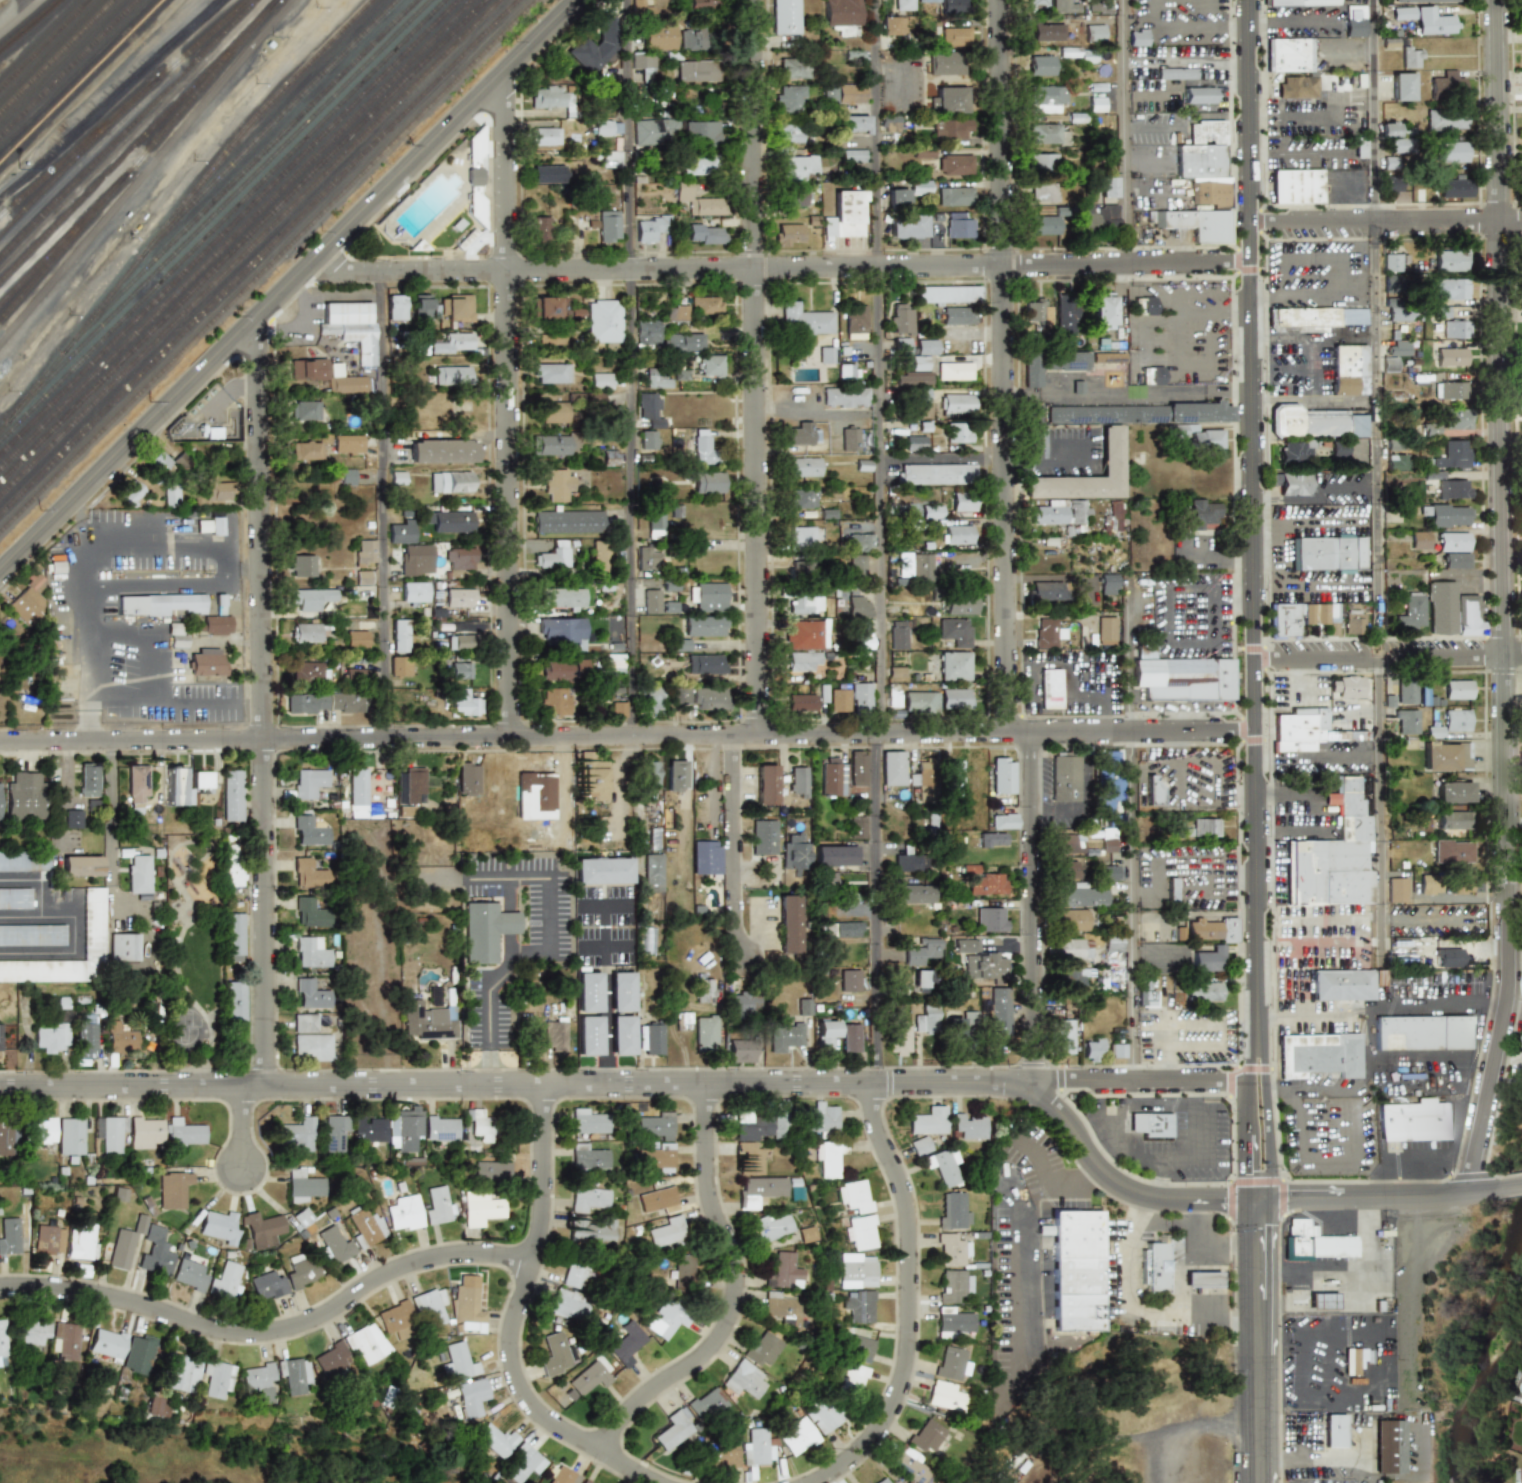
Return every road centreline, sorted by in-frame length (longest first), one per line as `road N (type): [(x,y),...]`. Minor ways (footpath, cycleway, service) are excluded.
road 1 (residential): [(1255,731),(0,741)]
road 2 (residential): [(1246,1080),(0,1088)]
road 3 (residential): [(1497,0),(1506,965),(1464,1193)]
road 4 (secondary): [(1249,0),(1257,1045)]
road 5 (residential): [(1252,264),(353,272),(329,269),(316,257)]
road 6 (tertiary): [(573,0),(0,569)]
road 7 (residential): [(244,328),(256,340),(260,385),(265,1086)]
road 8 (residential): [(751,0),(757,736)]
road 9 (residential): [(1001,0),(1008,733)]
road 10 (residential): [(492,80),(505,93),(509,738)]
road 11 (residential): [(530,1261),(433,1257),(325,1315),(256,1333),(220,1330),(92,1291),(0,1287)]
road 12 (residential): [(1035,1082),(1107,1176),(1165,1199),(1502,1189)]
road 13 (residential): [(542,1085),(542,1226),(511,1323),(511,1367),(546,1421),(667,1482)]
road 14 (residential): [(871,1082),(874,1125),(907,1223),(906,1352),(876,1430),(807,1482)]
road 15 (residential): [(705,1084),(706,1175),(733,1269),(732,1311),(707,1350),(633,1402),(601,1448)]
road 16 (residential): [(1032,733),(1035,1082)]
road 17 (secondary): [(1258,1199),(1258,1482)]
road 18 (residential): [(1252,223),(1521,222)]
road 19 (residential): [(1255,658),(1521,655)]
road 20 (residential): [(732,736),(735,917),(747,952)]
road 21 (secondary): [(1257,1045),(1246,1080),(1248,1170),(1258,1199)]
road 22 (secondary): [(1258,1199),(1270,1170),(1257,1045)]

